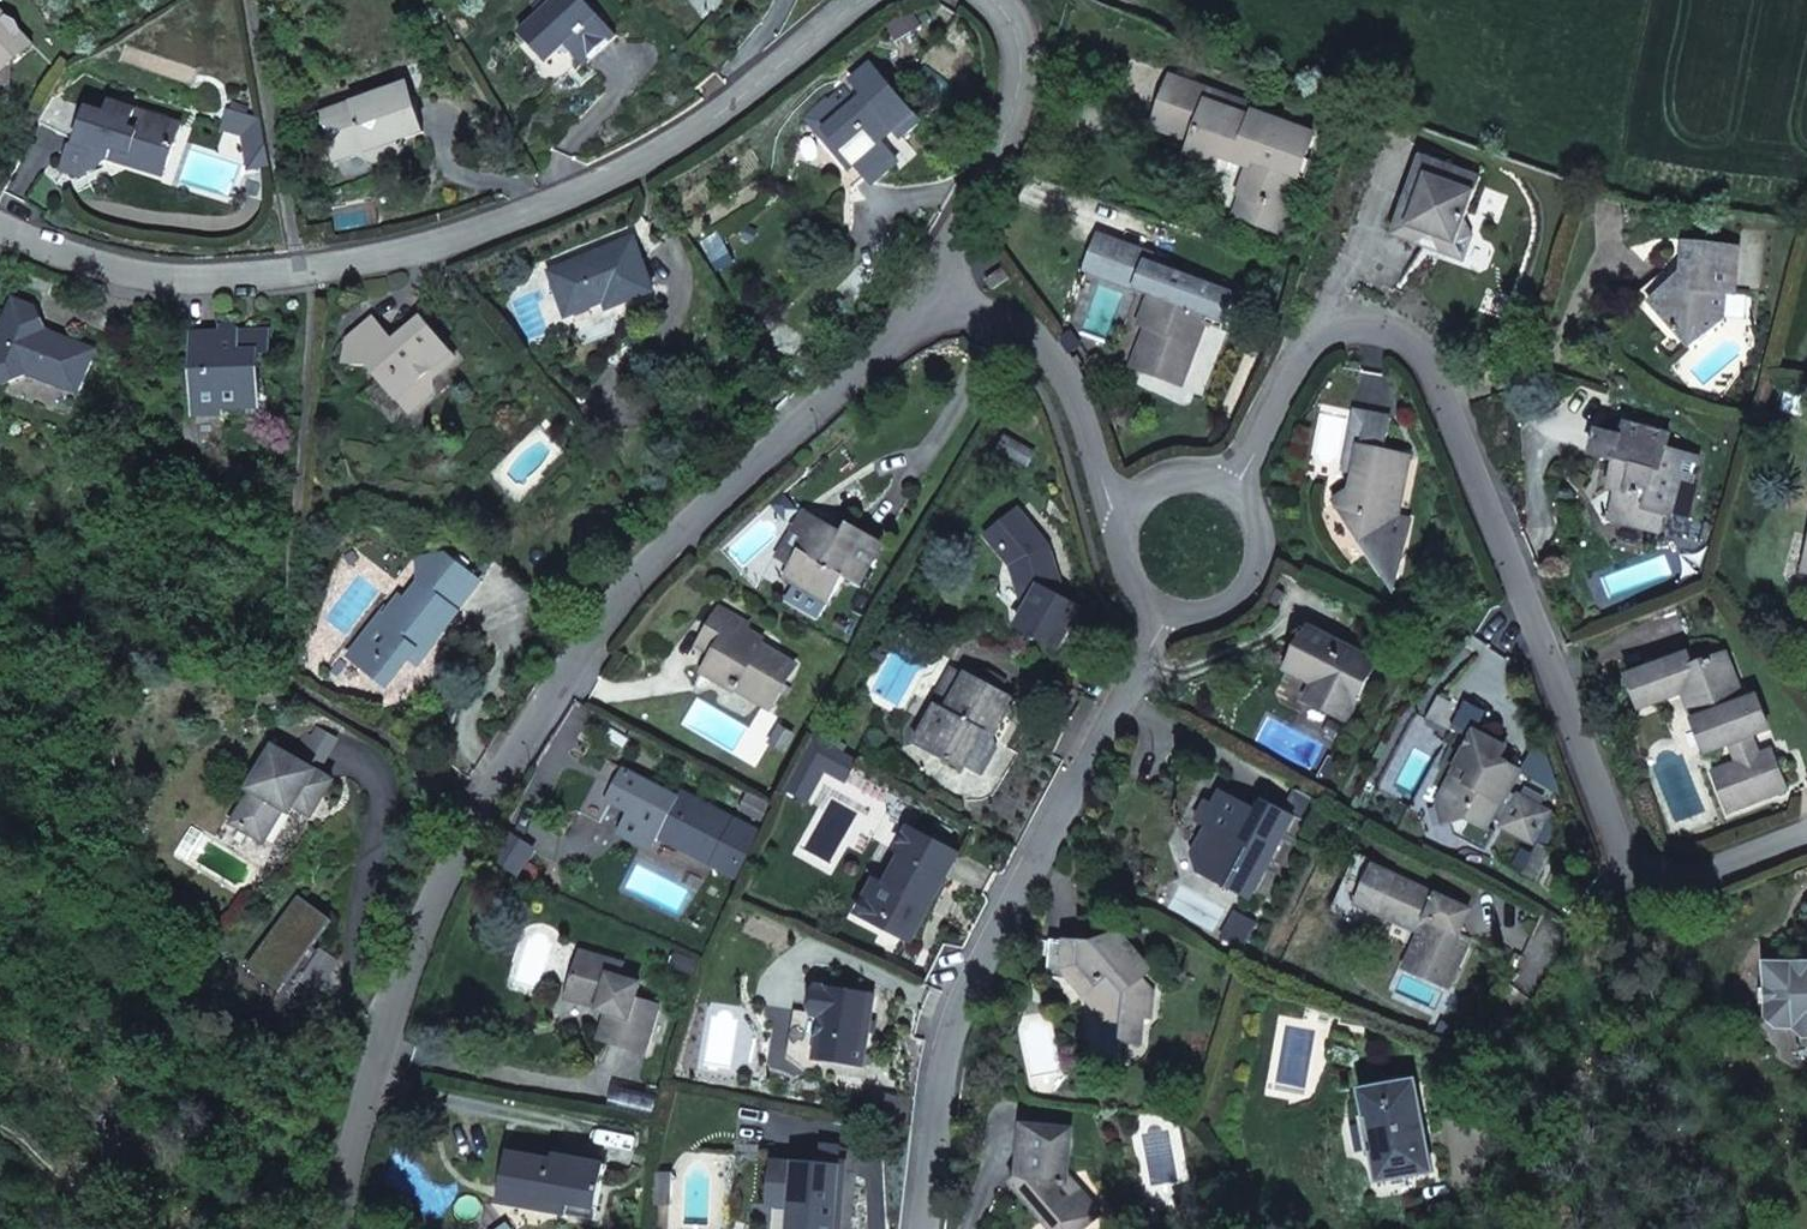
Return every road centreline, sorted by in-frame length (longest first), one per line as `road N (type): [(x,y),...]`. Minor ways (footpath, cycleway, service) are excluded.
road 1 (residential): [(341,1228),(382,1039),(466,824),(609,595),(832,393),(935,315)]
road 2 (residential): [(0,225),(85,261),(147,272),(311,274),(395,256),(529,214),(681,142),(859,0)]
road 3 (residential): [(1244,481),(1314,352),(1361,324),(1404,327),(1432,368),(1615,830),(1642,855)]
road 4 (residential): [(931,1228),(951,1039),(1159,619)]
road 5 (residential): [(981,0),(1019,45),(1006,144),(960,219),(935,315)]
road 6 (residential): [(1459,1101),(1642,855)]
road 7 (residential): [(935,315),(1010,327),(1056,386),(1097,477),(1121,508)]
road 8 (residential): [(1244,481),(1267,538),(1270,578),(1241,610),(1159,619)]
road 9 (residential): [(1642,855),(1709,880),(1806,846)]
road 10 (residential): [(1121,508),(1181,472),(1244,481)]
road 11 (residential): [(1159,619),(1124,568),(1121,508)]

